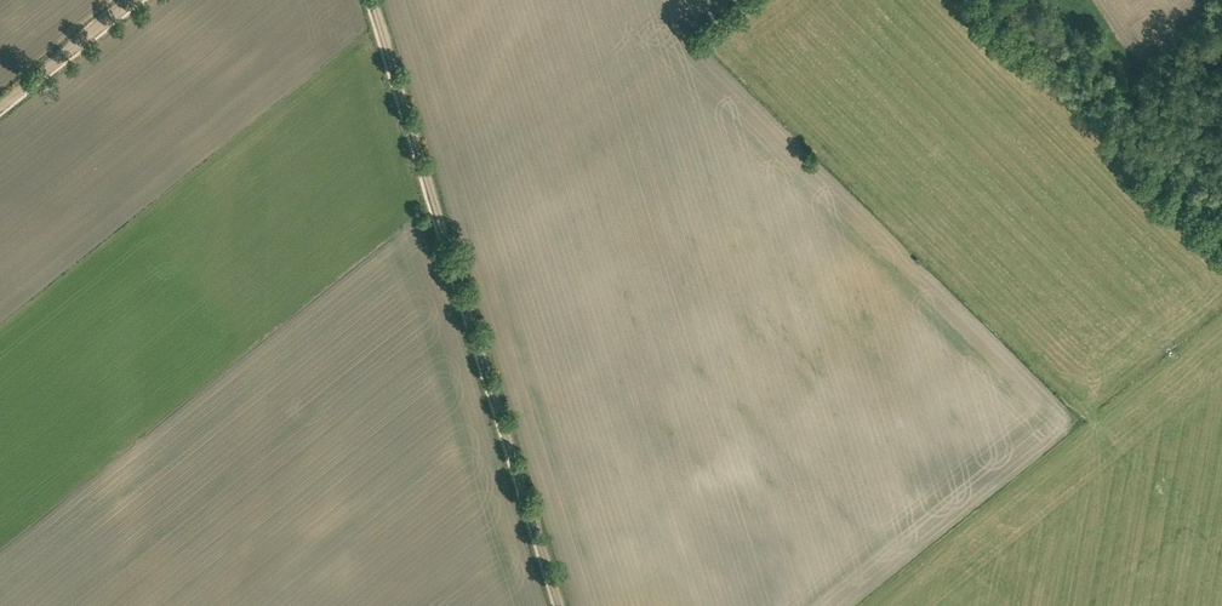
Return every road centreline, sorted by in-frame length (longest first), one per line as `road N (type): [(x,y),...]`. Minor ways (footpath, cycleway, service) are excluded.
road 1 (track): [(561,605),(373,0)]
road 2 (track): [(132,0),(0,105)]

